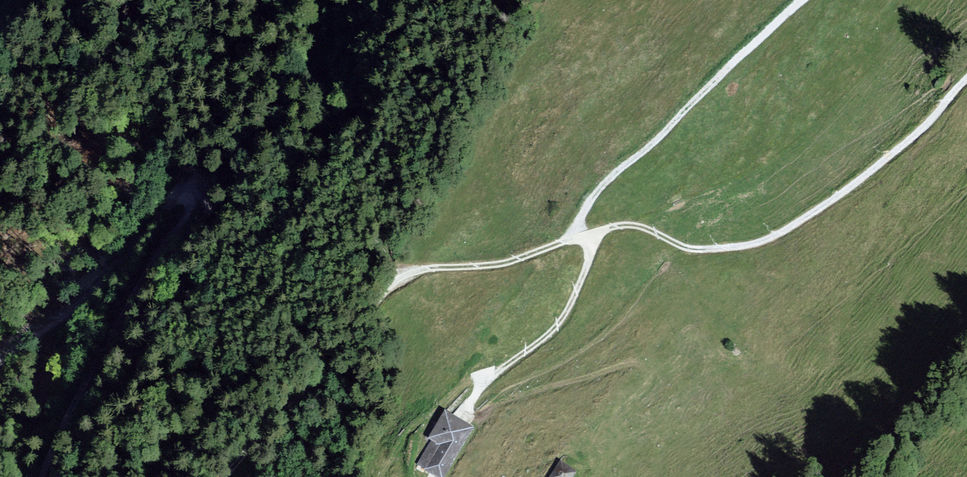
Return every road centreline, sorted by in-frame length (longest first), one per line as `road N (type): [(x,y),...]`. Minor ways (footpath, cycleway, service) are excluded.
road 1 (track): [(225,476),(333,364),(396,276),(499,265),(635,225),(688,250),(743,249),(833,199),(931,122),(966,82)]
road 2 (track): [(0,368),(178,198),(193,198),(168,246),(126,293),(43,476)]
road 3 (track): [(574,238),(611,176),(804,0)]
road 4 (track): [(598,230),(559,325),(478,389)]

